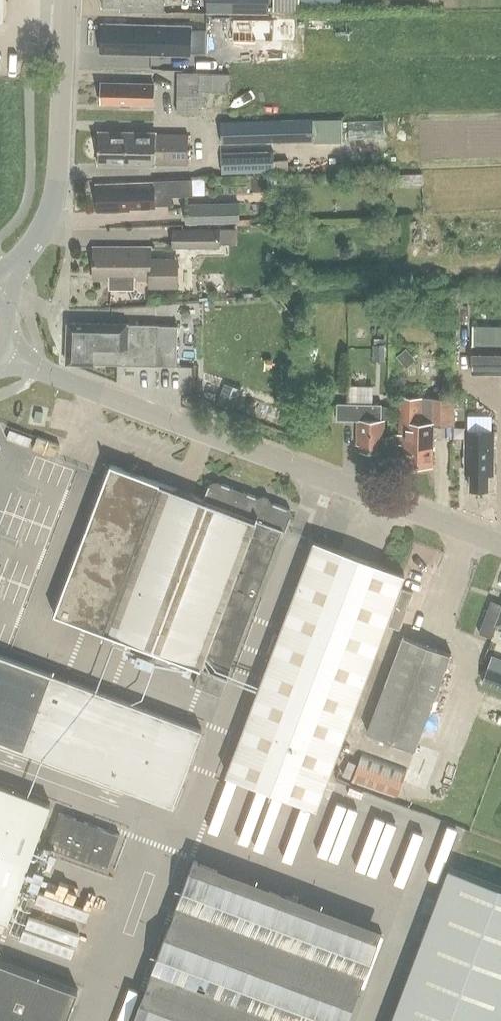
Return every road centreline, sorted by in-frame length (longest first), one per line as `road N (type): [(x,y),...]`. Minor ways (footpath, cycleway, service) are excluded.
road 1 (tertiary): [(500,547),(4,357)]
road 2 (secondary): [(0,288),(42,233),(59,189),(66,0)]

